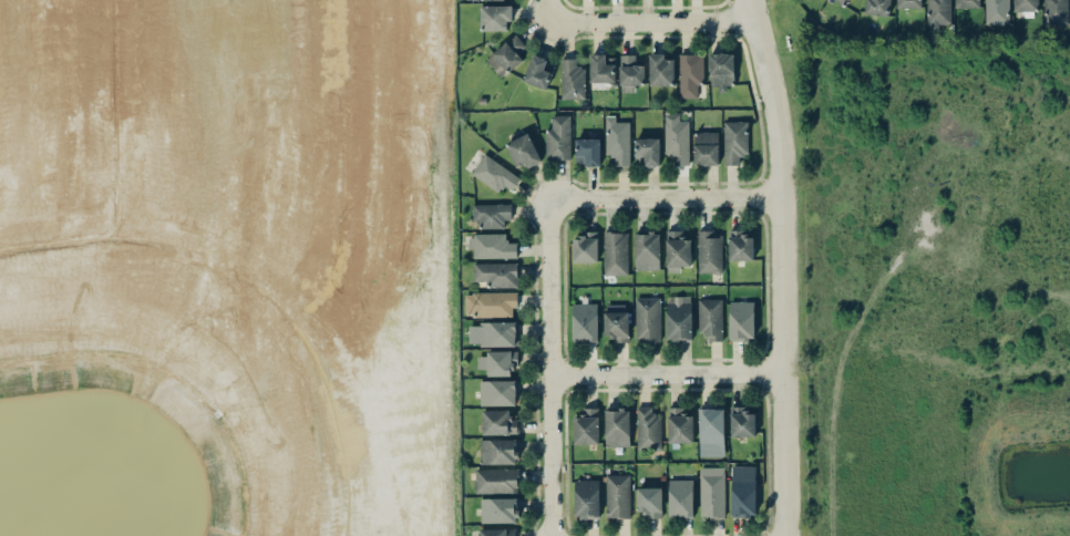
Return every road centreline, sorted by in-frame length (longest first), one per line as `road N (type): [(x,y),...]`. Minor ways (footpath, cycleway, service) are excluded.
road 1 (tertiary): [(752,0),(783,181),(789,535)]
road 2 (residential): [(554,535),(556,207)]
road 3 (residential): [(553,372),(788,374)]
road 4 (residential): [(556,207),(577,197),(784,198)]
road 5 (residential): [(554,13),(566,20),(757,22)]

